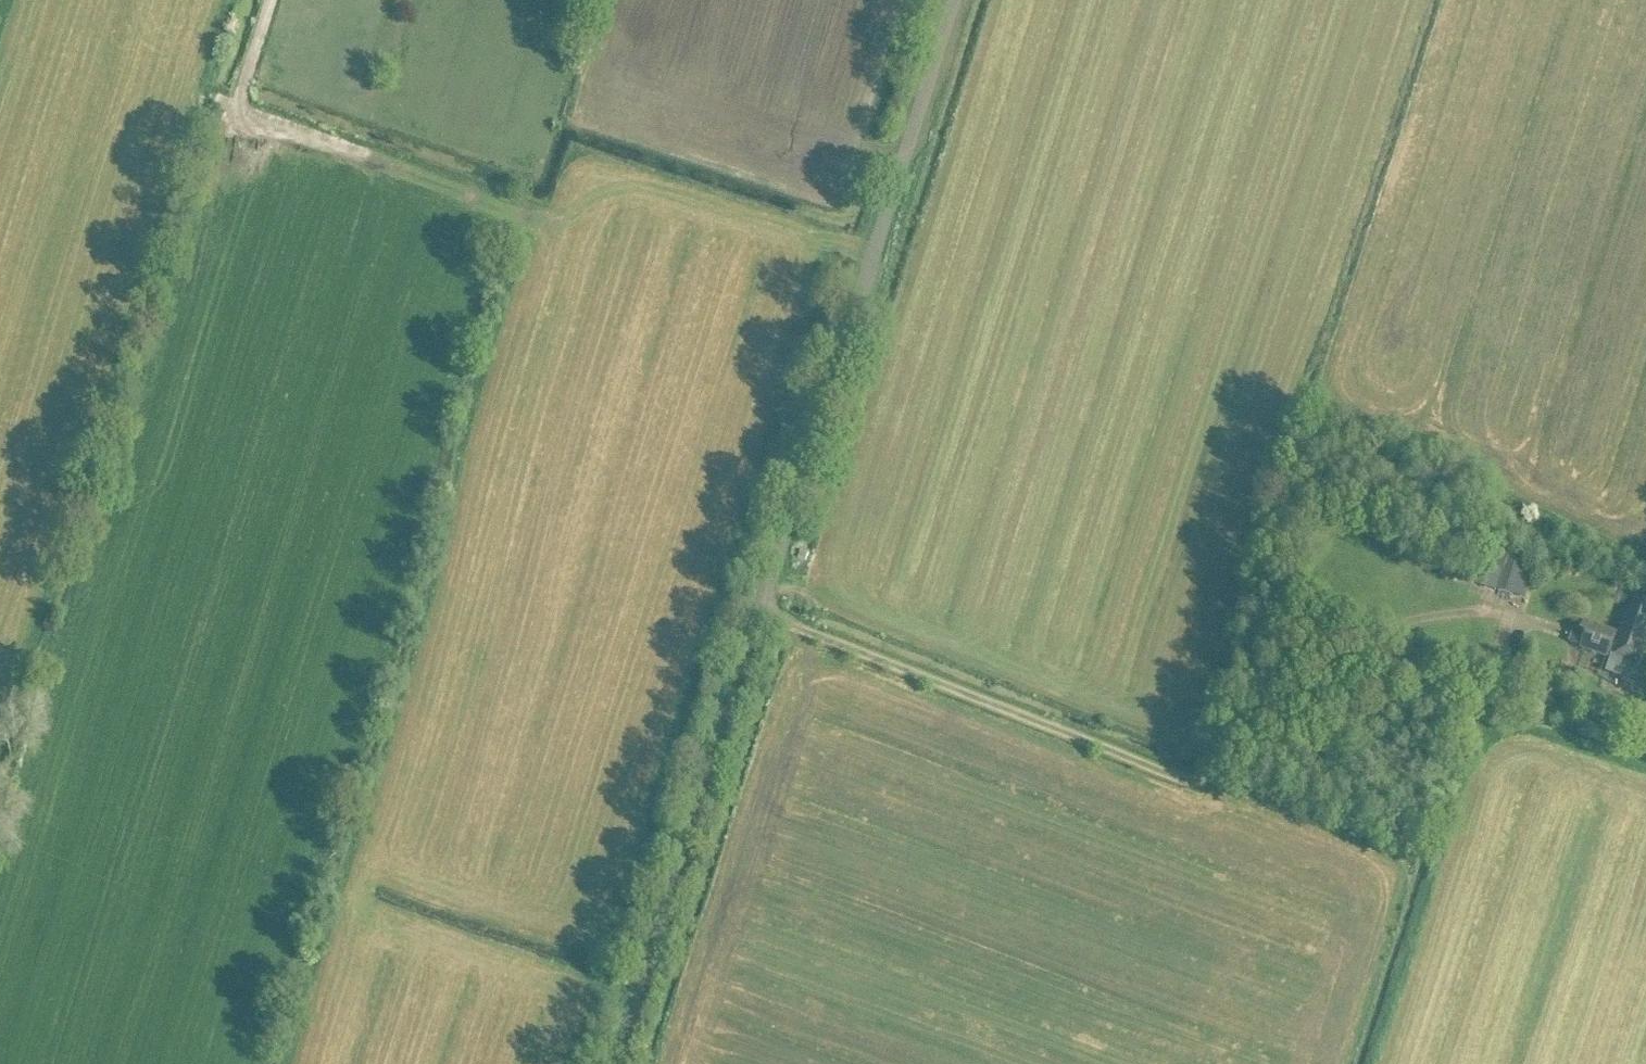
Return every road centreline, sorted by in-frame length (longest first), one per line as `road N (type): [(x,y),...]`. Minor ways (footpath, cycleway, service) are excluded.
road 1 (unclassified): [(619,1063),(956,0)]
road 2 (track): [(763,618),(1203,784),(1254,707),(1301,670),(1369,639),(1488,610),(1550,629)]

